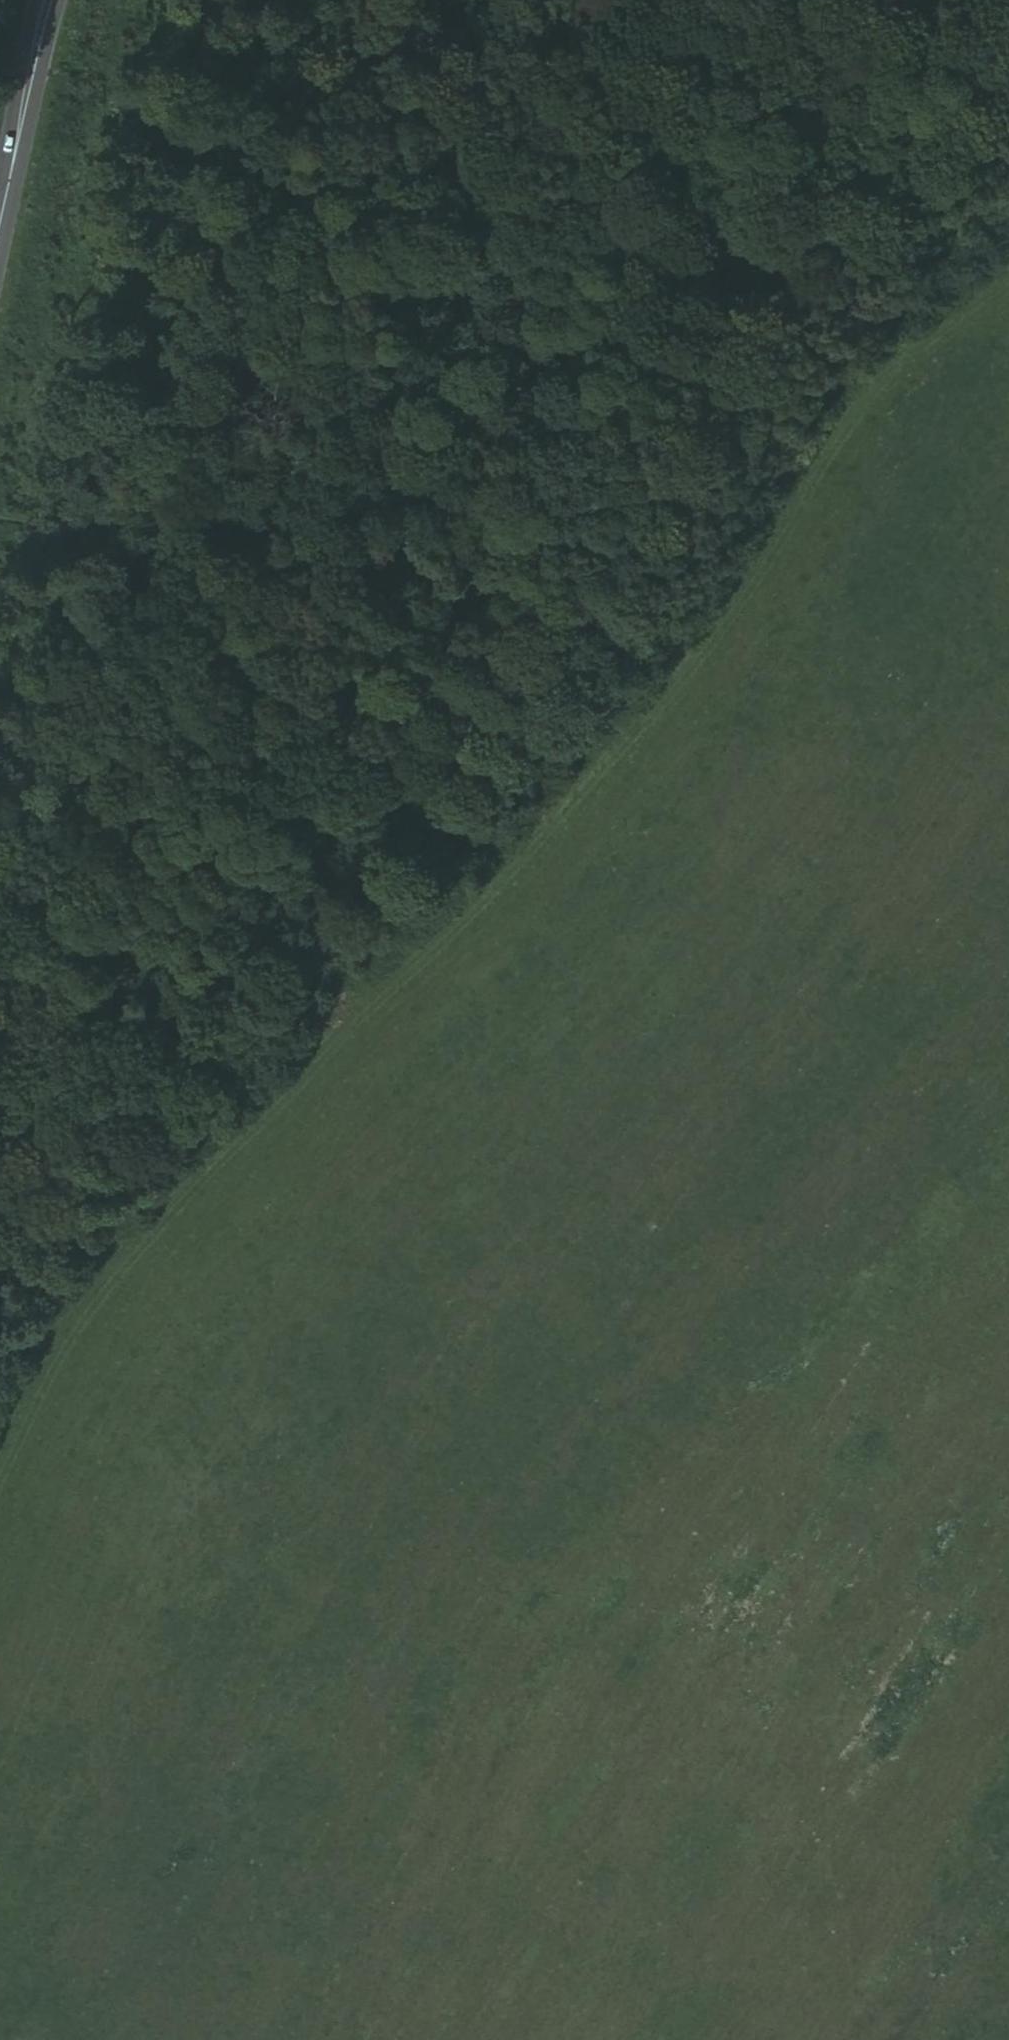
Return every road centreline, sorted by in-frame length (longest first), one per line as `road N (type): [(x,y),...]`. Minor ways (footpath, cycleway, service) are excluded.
road 1 (tertiary): [(0,181),(39,0)]

